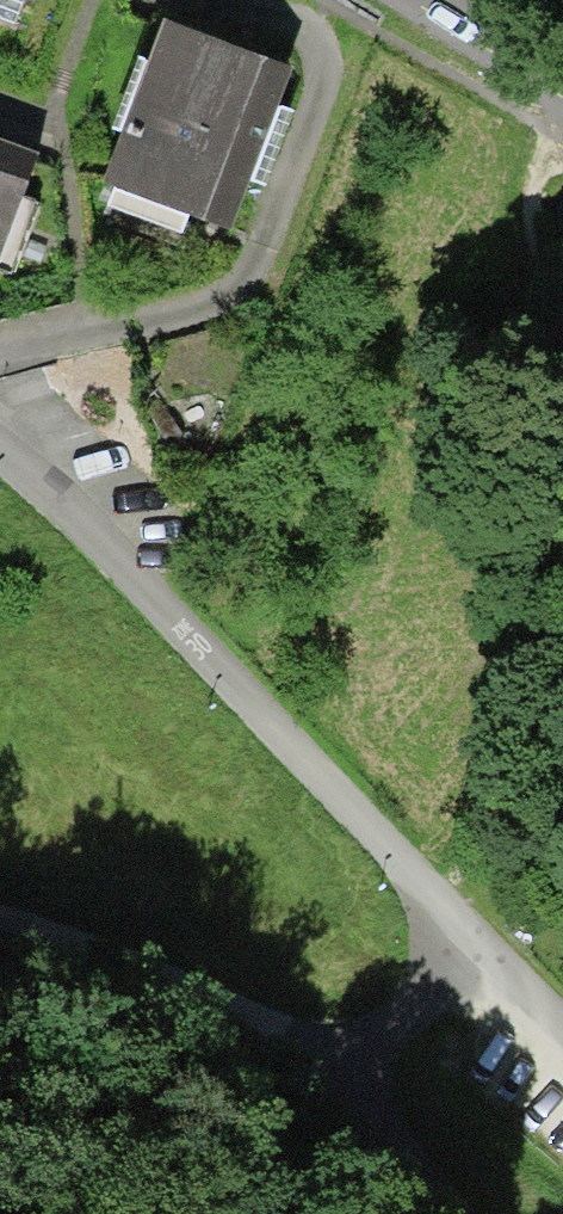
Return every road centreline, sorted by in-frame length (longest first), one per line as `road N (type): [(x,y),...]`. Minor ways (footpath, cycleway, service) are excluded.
road 1 (residential): [(462,951),(162,584),(0,454)]
road 2 (track): [(562,1045),(462,951),(383,1043),(385,1119),(455,1213)]
road 3 (track): [(0,919),(130,958),(320,1051),(383,1043)]
road 4 (track): [(562,161),(522,187),(562,335)]

